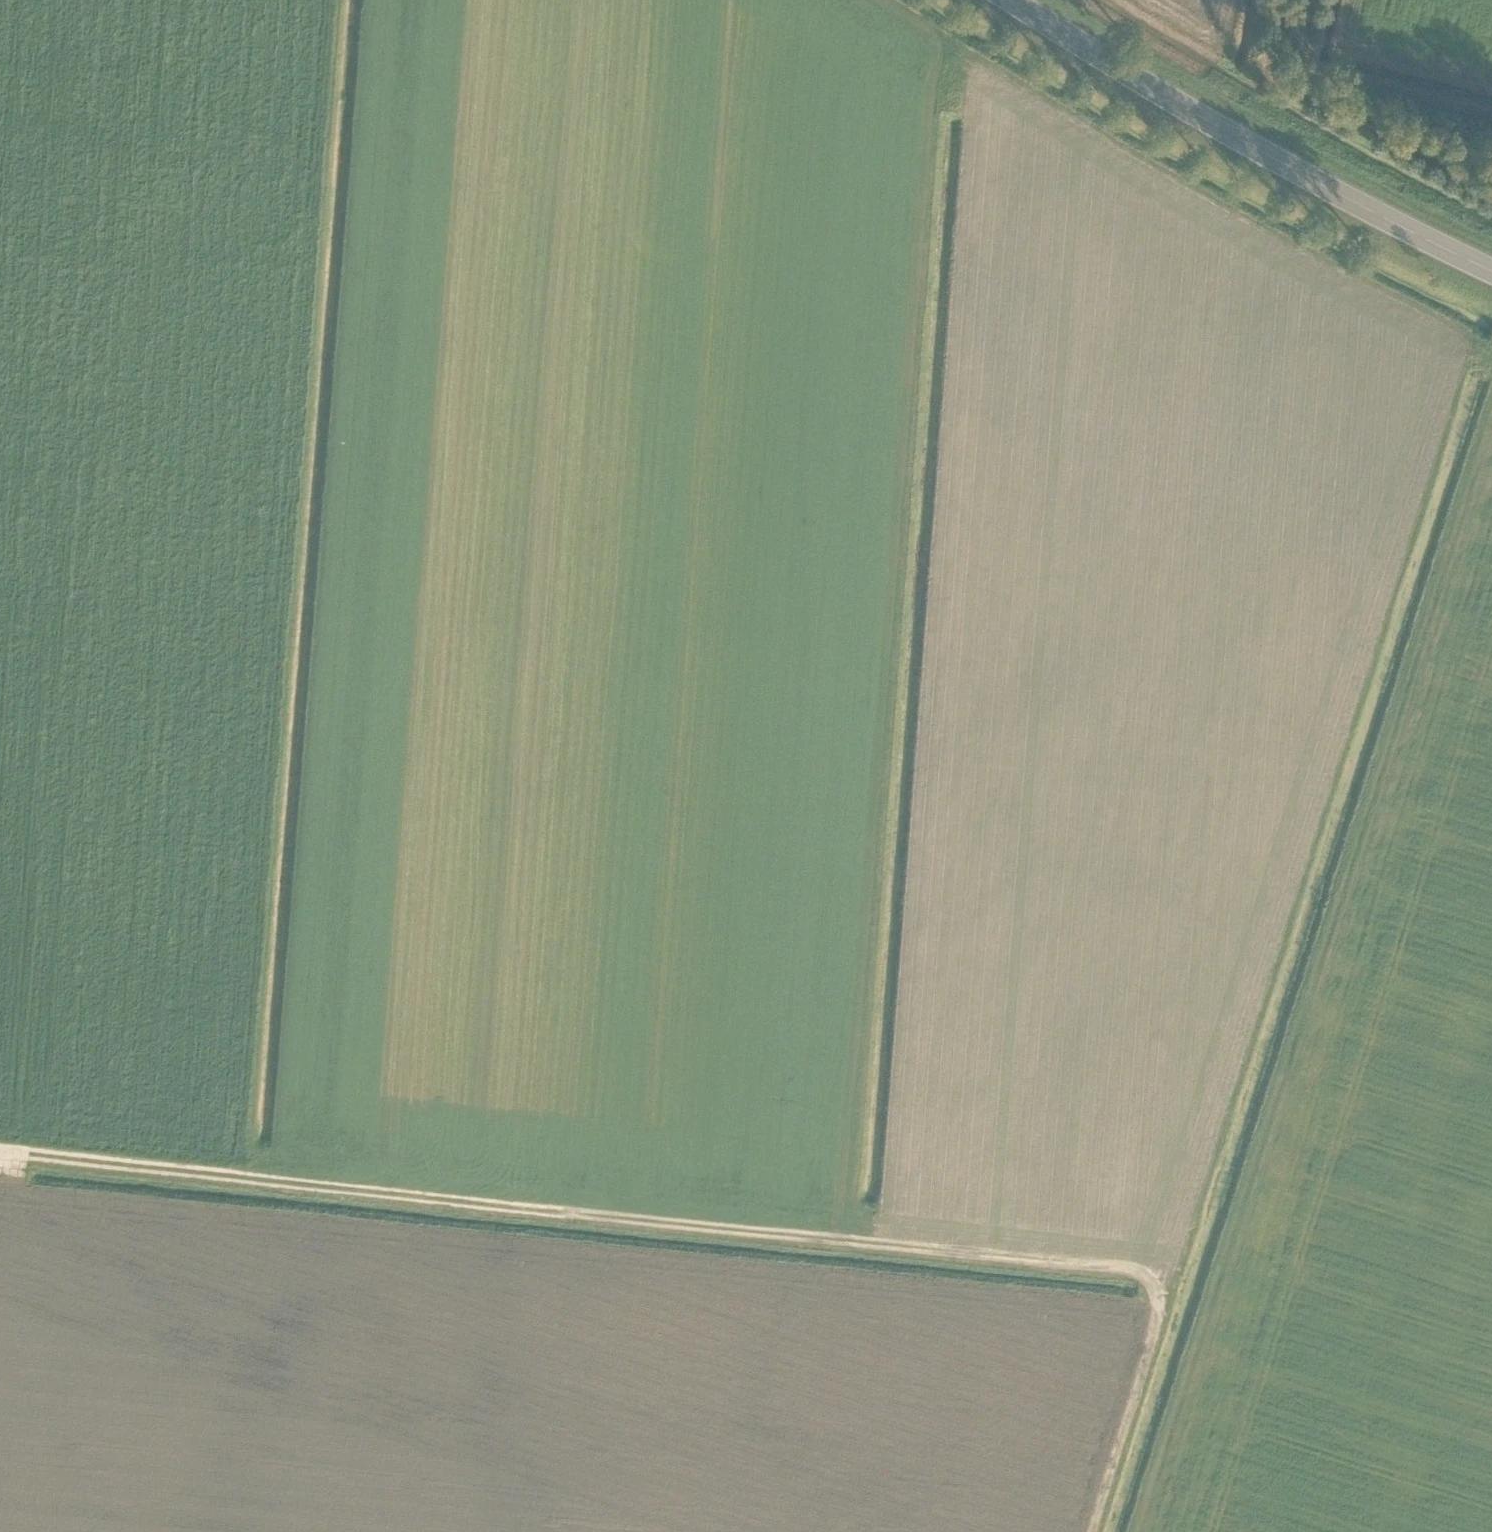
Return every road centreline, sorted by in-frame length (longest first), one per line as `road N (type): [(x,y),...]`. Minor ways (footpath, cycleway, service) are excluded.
road 1 (primary): [(1491,266),(1353,198),(1016,0)]

